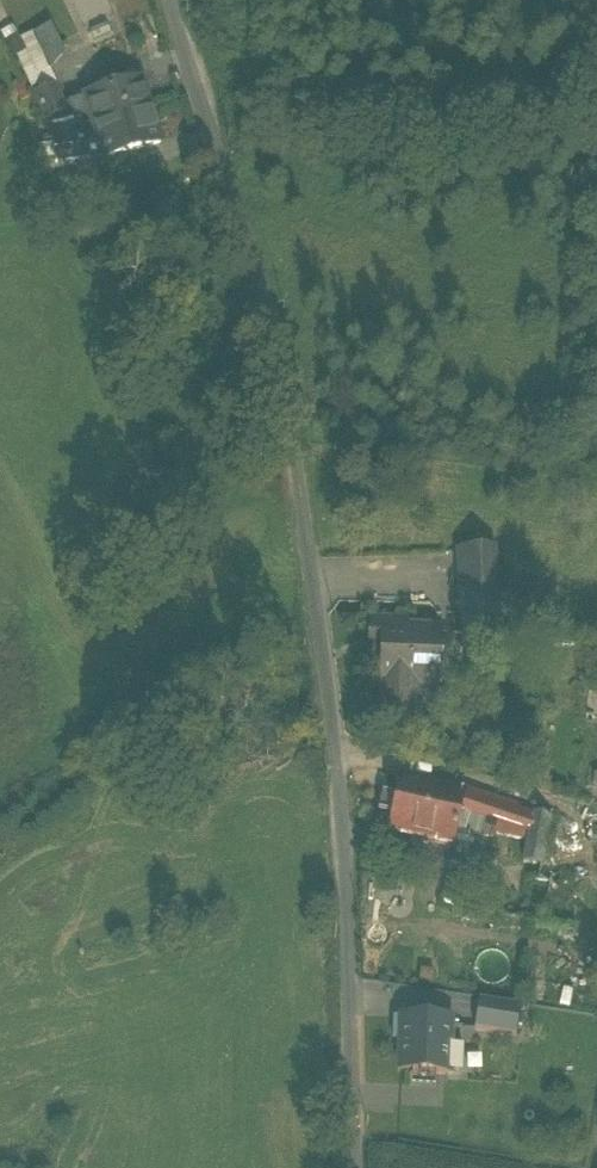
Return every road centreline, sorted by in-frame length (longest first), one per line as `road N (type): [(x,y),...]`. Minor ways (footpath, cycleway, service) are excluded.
road 1 (residential): [(167,0),(268,313),(292,448),(320,628),(351,981),(355,1167)]

